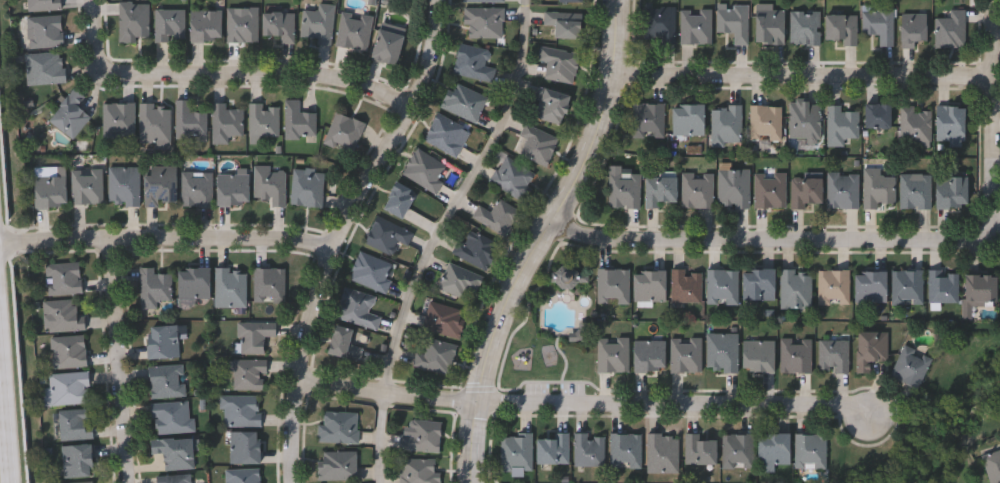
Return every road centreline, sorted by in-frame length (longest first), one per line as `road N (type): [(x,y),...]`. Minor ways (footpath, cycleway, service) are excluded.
road 1 (residential): [(877,422),(481,408),(304,385)]
road 2 (residential): [(444,0),(433,87),(373,194),(323,317),(294,419),(295,482)]
road 3 (tertiary): [(621,0),(612,106),(592,166),(505,317),(481,408),(477,482)]
road 4 (residential): [(999,244),(974,253),(653,250),(553,239)]
road 5 (residential): [(996,95),(617,79)]
road 6 (residential): [(342,261),(203,248),(0,250)]
road 7 (residential): [(103,71),(122,79),(348,89),(419,108)]
road 8 (residential): [(121,247),(127,482)]
road 9 (secondary): [(18,482),(0,250)]
road 10 (residential): [(999,0),(999,169)]

